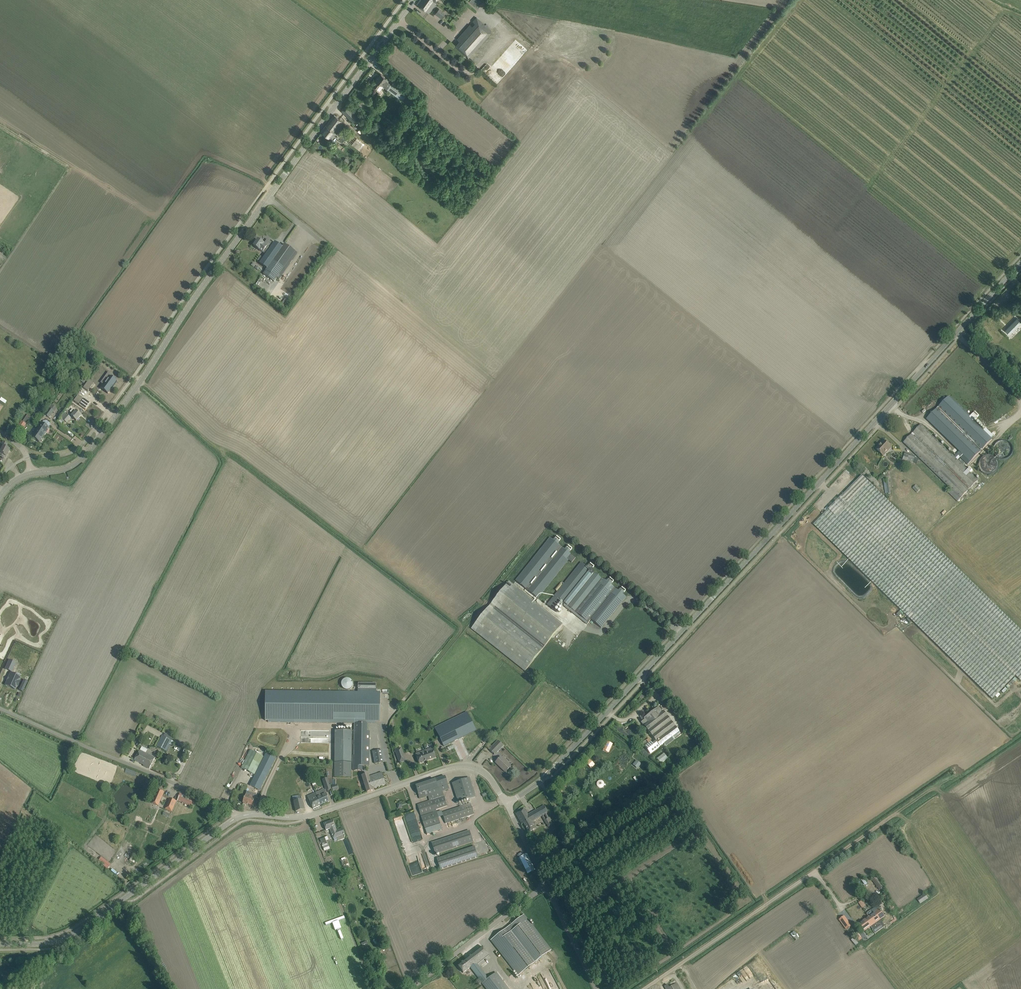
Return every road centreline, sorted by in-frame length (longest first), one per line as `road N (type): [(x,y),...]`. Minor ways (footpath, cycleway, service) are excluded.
road 1 (unclassified): [(507,805),(543,779),(1020,264)]
road 2 (tertiary): [(32,473),(67,470),(91,450),(415,0)]
road 3 (unclassified): [(0,945),(45,944),(76,932),(237,818)]
road 4 (unclassified): [(237,818),(228,807),(0,709)]
road 5 (unclassified): [(507,805),(485,773),(451,766),(307,816)]
road 6 (unclassified): [(645,988),(814,873)]
road 7 (unclassified): [(411,988),(547,885)]
road 8 (track): [(814,873),(953,778)]

